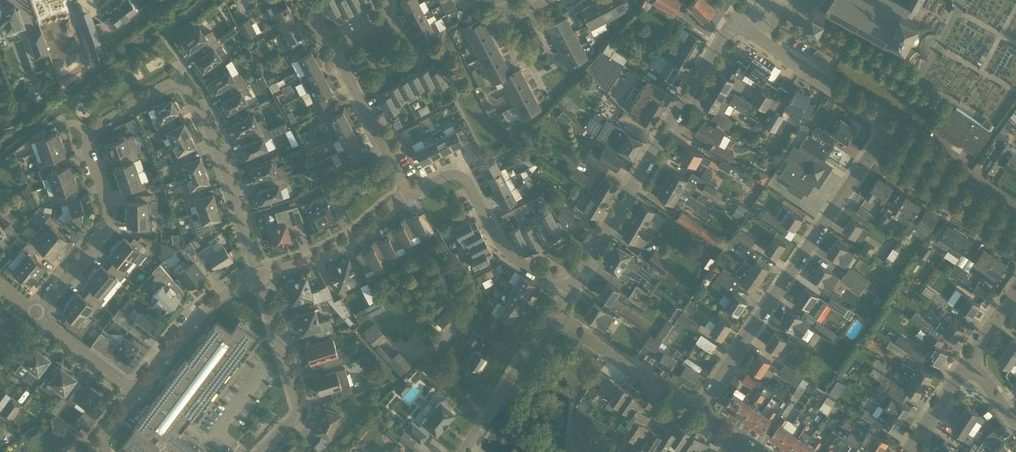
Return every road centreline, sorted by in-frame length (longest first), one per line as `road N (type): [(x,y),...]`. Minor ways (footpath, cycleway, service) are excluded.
road 1 (residential): [(34,315),(106,225),(89,133),(170,84),(186,88),(215,142),(259,277)]
road 2 (residential): [(569,292),(733,21)]
road 3 (residential): [(699,403),(871,152)]
road 4 (residential): [(409,195),(338,55),(381,23),(386,0)]
road 5 (residential): [(569,292),(503,248),(461,177),(409,195)]
road 6 (residential): [(259,277),(298,406),(261,451)]
road 7 (residential): [(889,126),(733,21)]
road 8 (residential): [(1015,250),(871,152)]
road 9 (residential): [(259,277),(339,246),(409,195)]
road 10 (residential): [(699,403),(682,402),(554,314)]
road 11 (residential): [(136,392),(198,314),(259,277)]
road 12 (residential): [(464,451),(554,314)]
road 13 (residential): [(1015,212),(889,126)]
road 14 (residential): [(136,392),(34,315)]

